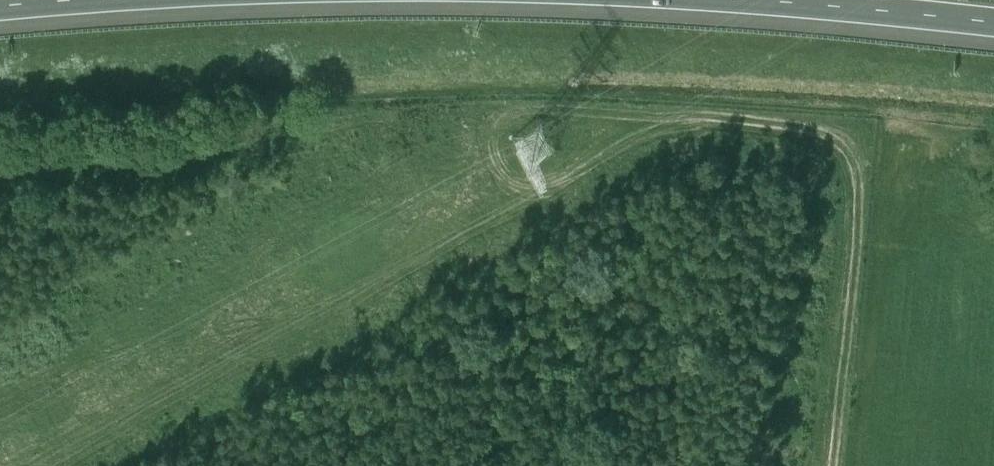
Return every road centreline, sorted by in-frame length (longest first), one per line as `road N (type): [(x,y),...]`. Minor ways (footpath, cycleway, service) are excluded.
road 1 (motorway): [(751,0),(993,23)]

